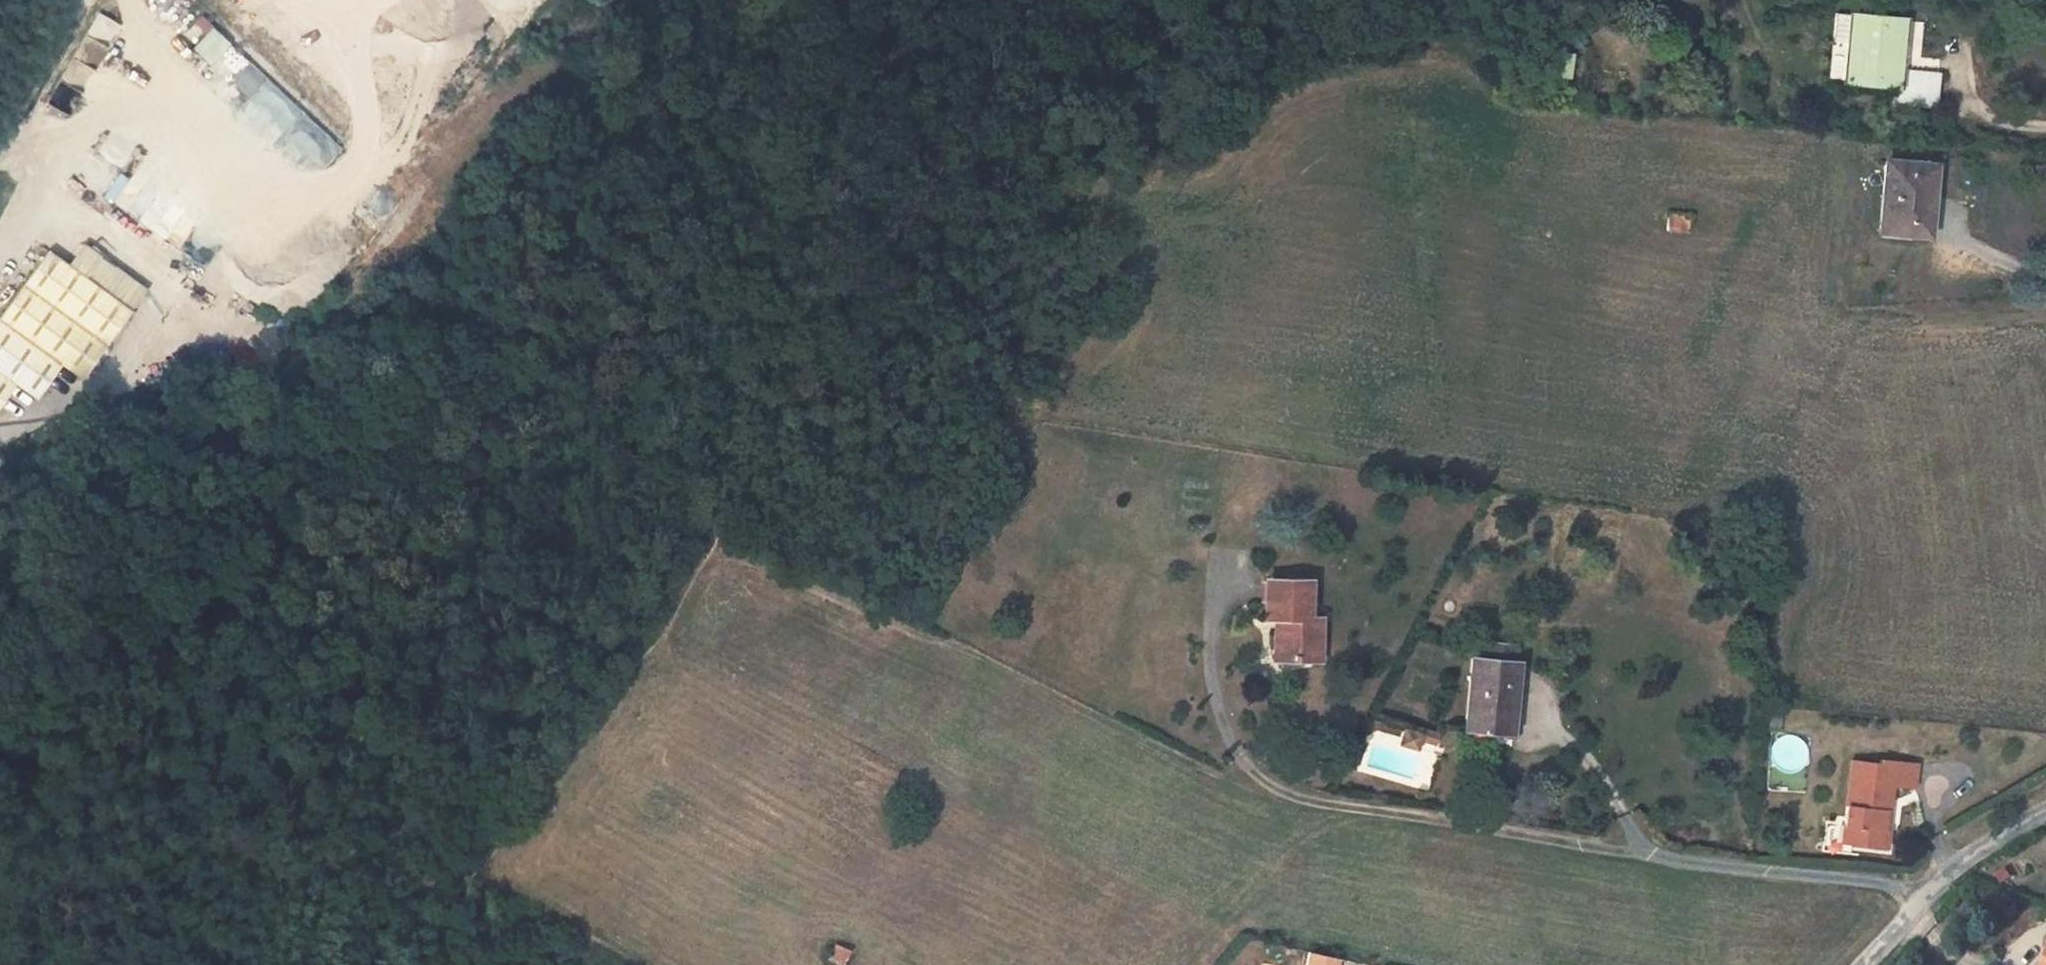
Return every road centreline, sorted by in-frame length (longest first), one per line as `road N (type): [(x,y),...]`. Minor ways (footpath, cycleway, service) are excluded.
road 1 (residential): [(1863,964),(1971,854),(2045,811)]

